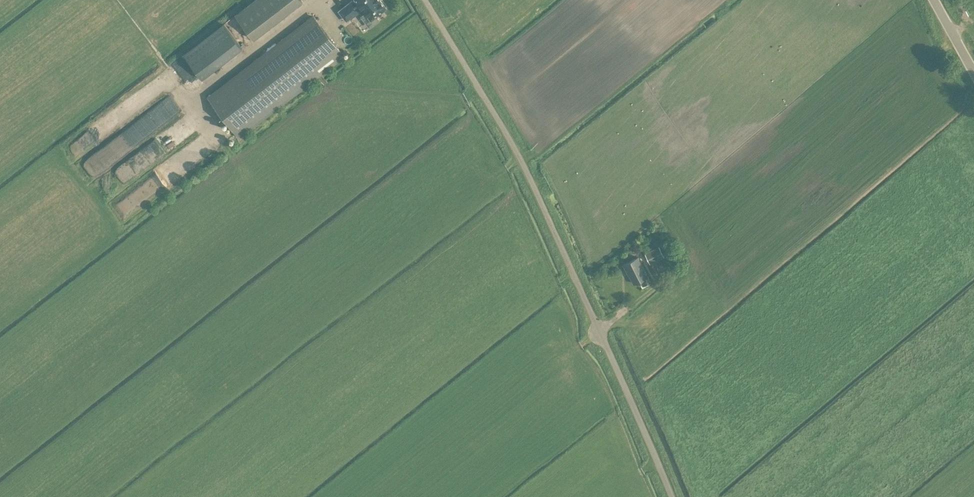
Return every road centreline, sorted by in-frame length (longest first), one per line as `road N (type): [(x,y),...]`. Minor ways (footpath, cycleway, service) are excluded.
road 1 (unclassified): [(672,496),(515,153),(425,0)]

